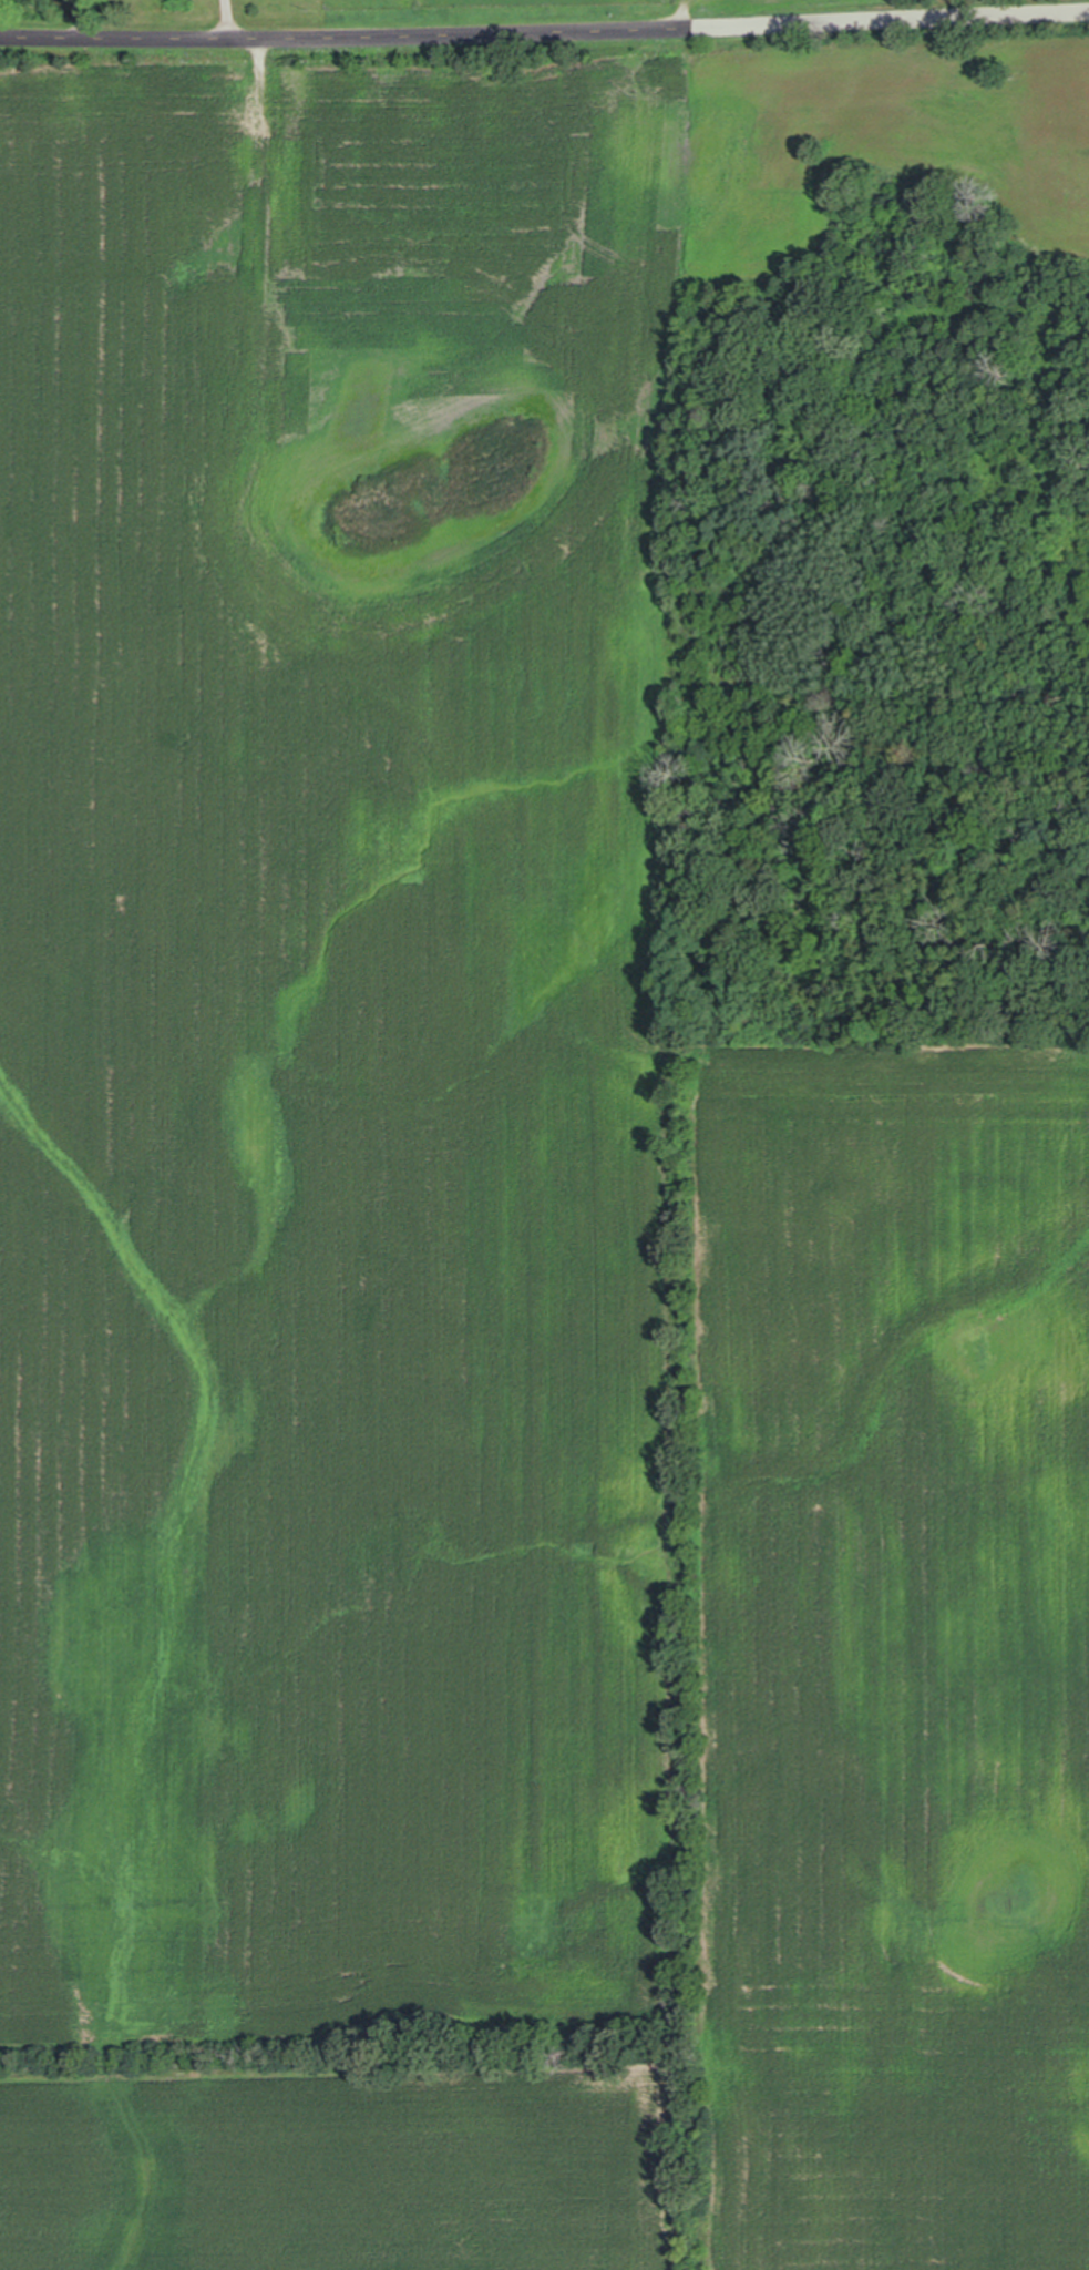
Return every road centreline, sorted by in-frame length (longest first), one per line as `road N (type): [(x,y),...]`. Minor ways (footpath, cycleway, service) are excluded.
road 1 (residential): [(0,45),(254,47),(1088,15)]

